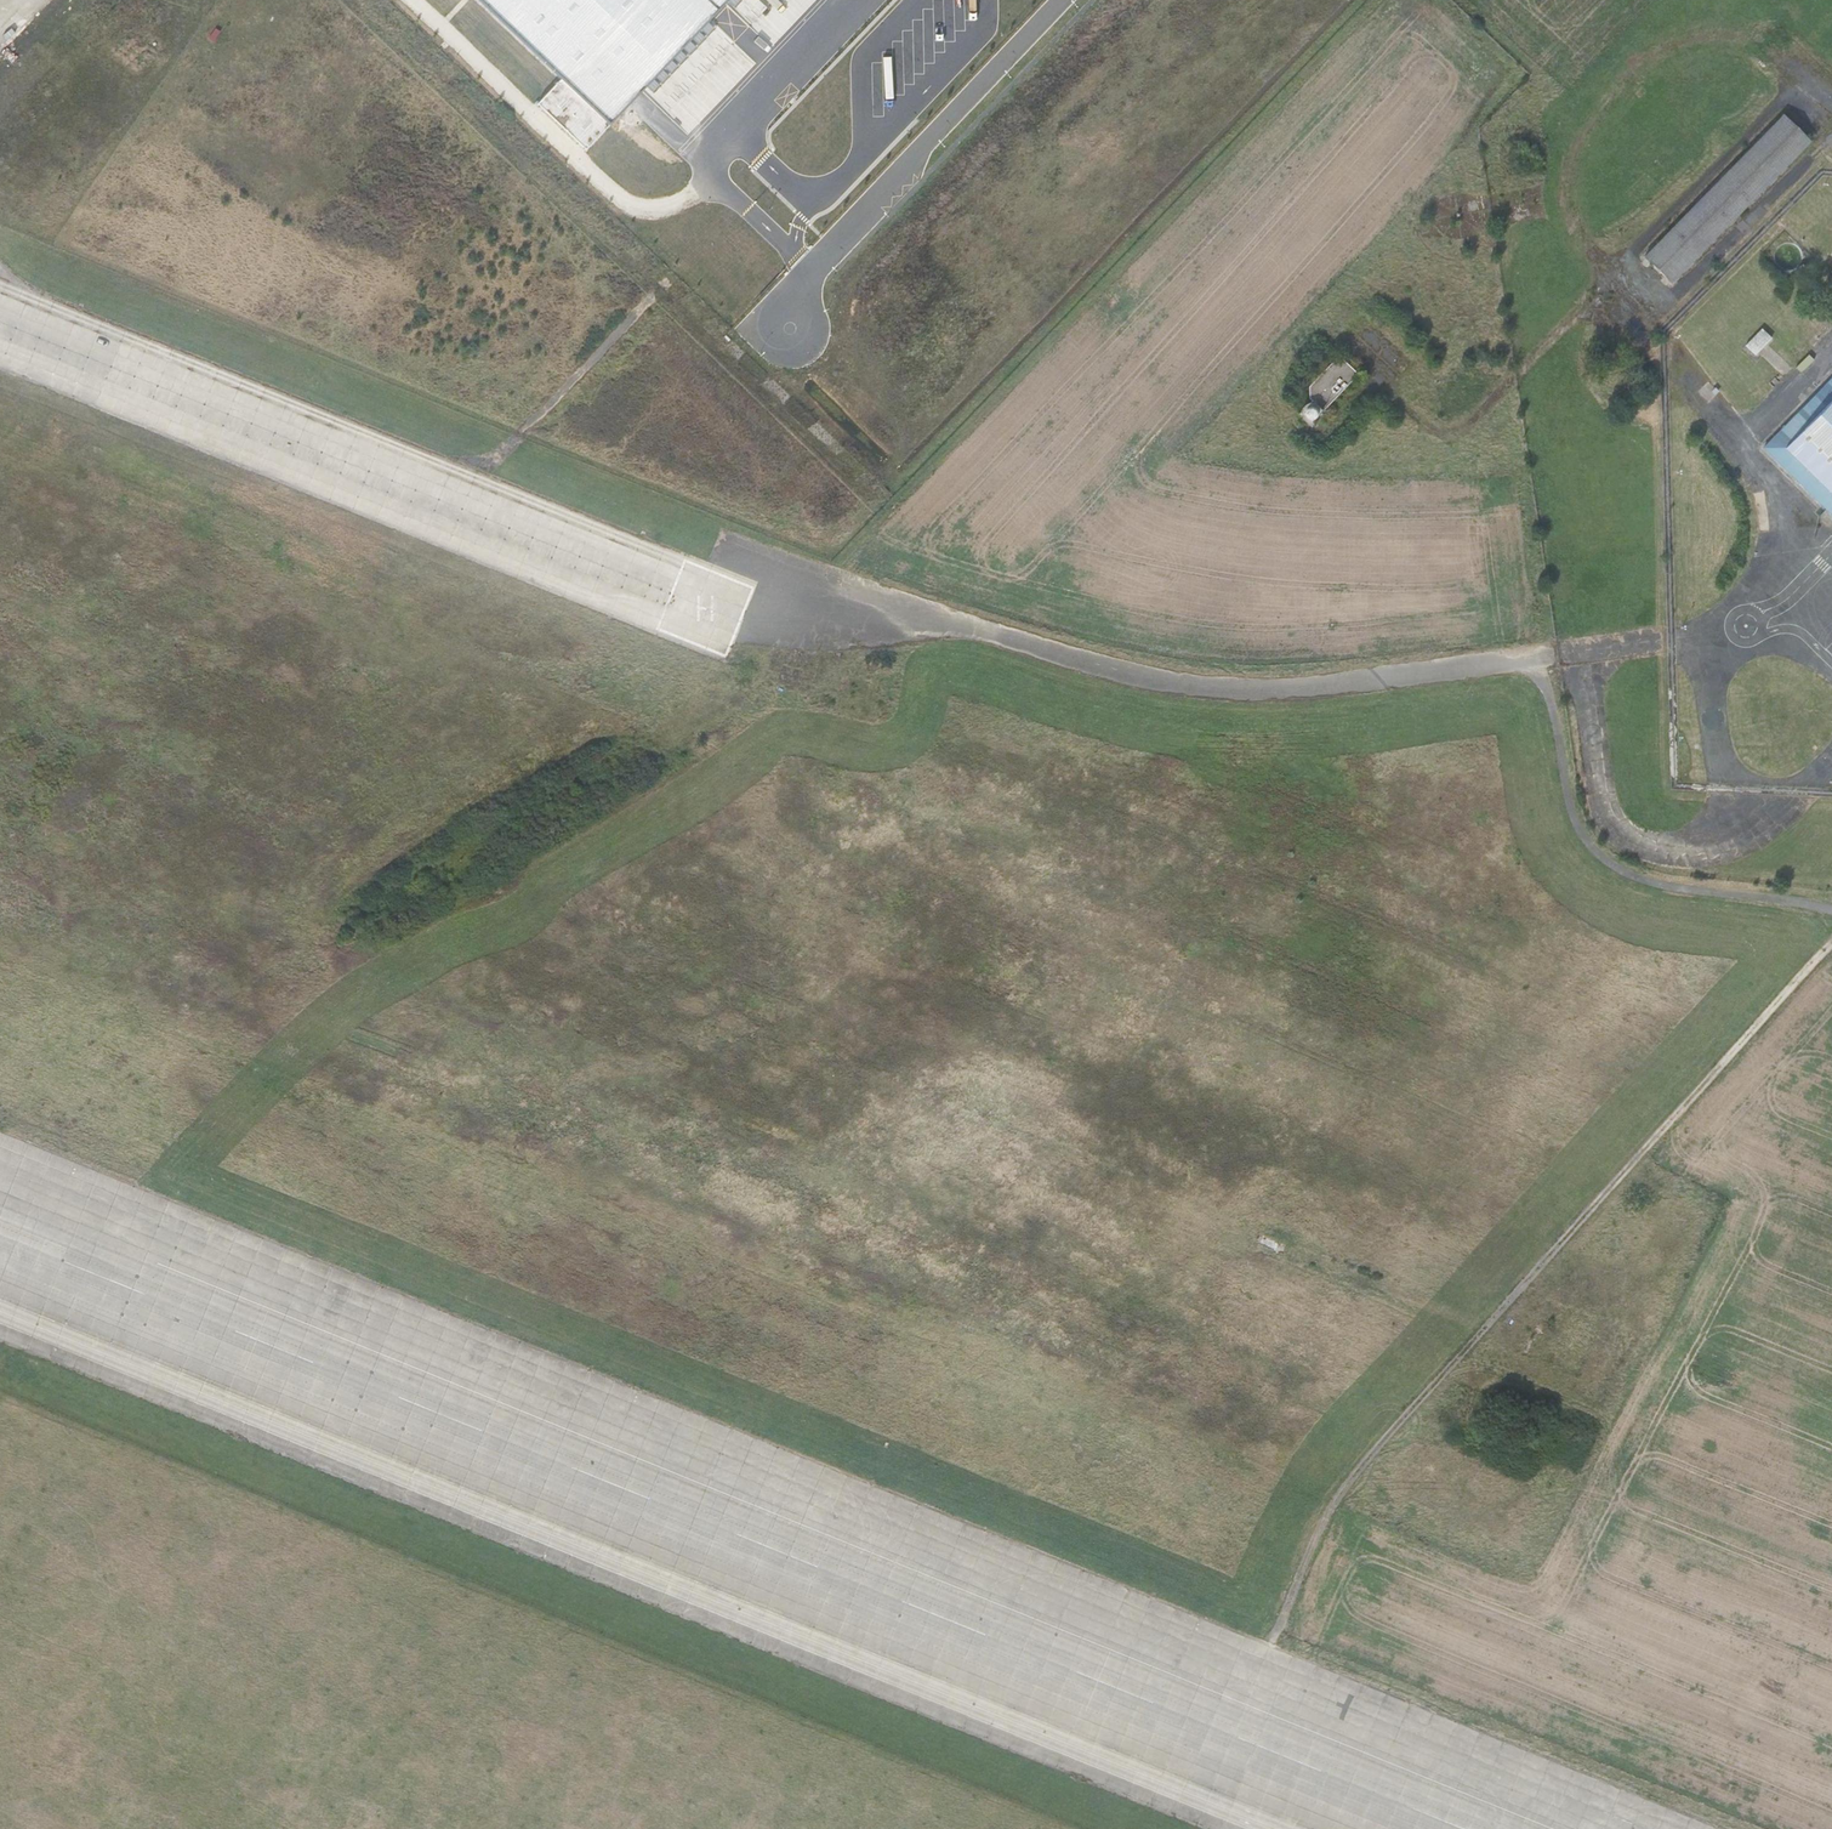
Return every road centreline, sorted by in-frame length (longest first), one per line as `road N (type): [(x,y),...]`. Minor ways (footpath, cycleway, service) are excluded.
road 1 (track): [(1274,1644),(1315,1538),(1360,1468),(1831,942)]
road 2 (unclassified): [(790,328),(795,291),(809,270),(1065,0)]
road 3 (track): [(713,181),(684,201),(654,209),(630,204),(411,0)]

